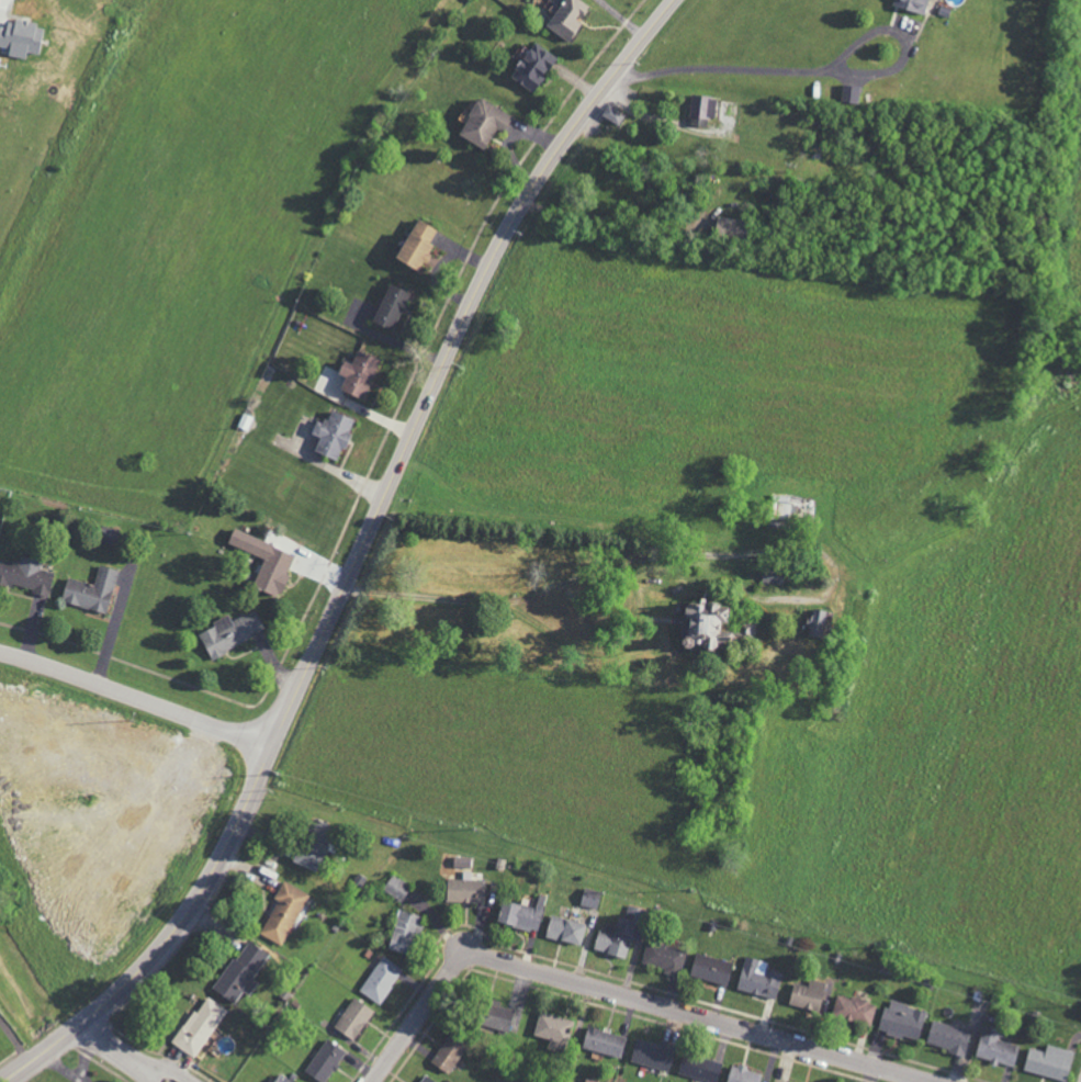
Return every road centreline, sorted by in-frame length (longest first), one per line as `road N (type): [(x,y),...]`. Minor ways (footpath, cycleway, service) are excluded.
road 1 (primary): [(672,0),(563,140),(498,247),(273,747),(189,906),(113,993),(0,1080)]
road 2 (residential): [(937,1081),(489,955),(459,963),(372,1081)]
road 3 (residential): [(0,648),(273,747)]
road 4 (residential): [(194,1081),(144,1066),(77,1022)]

